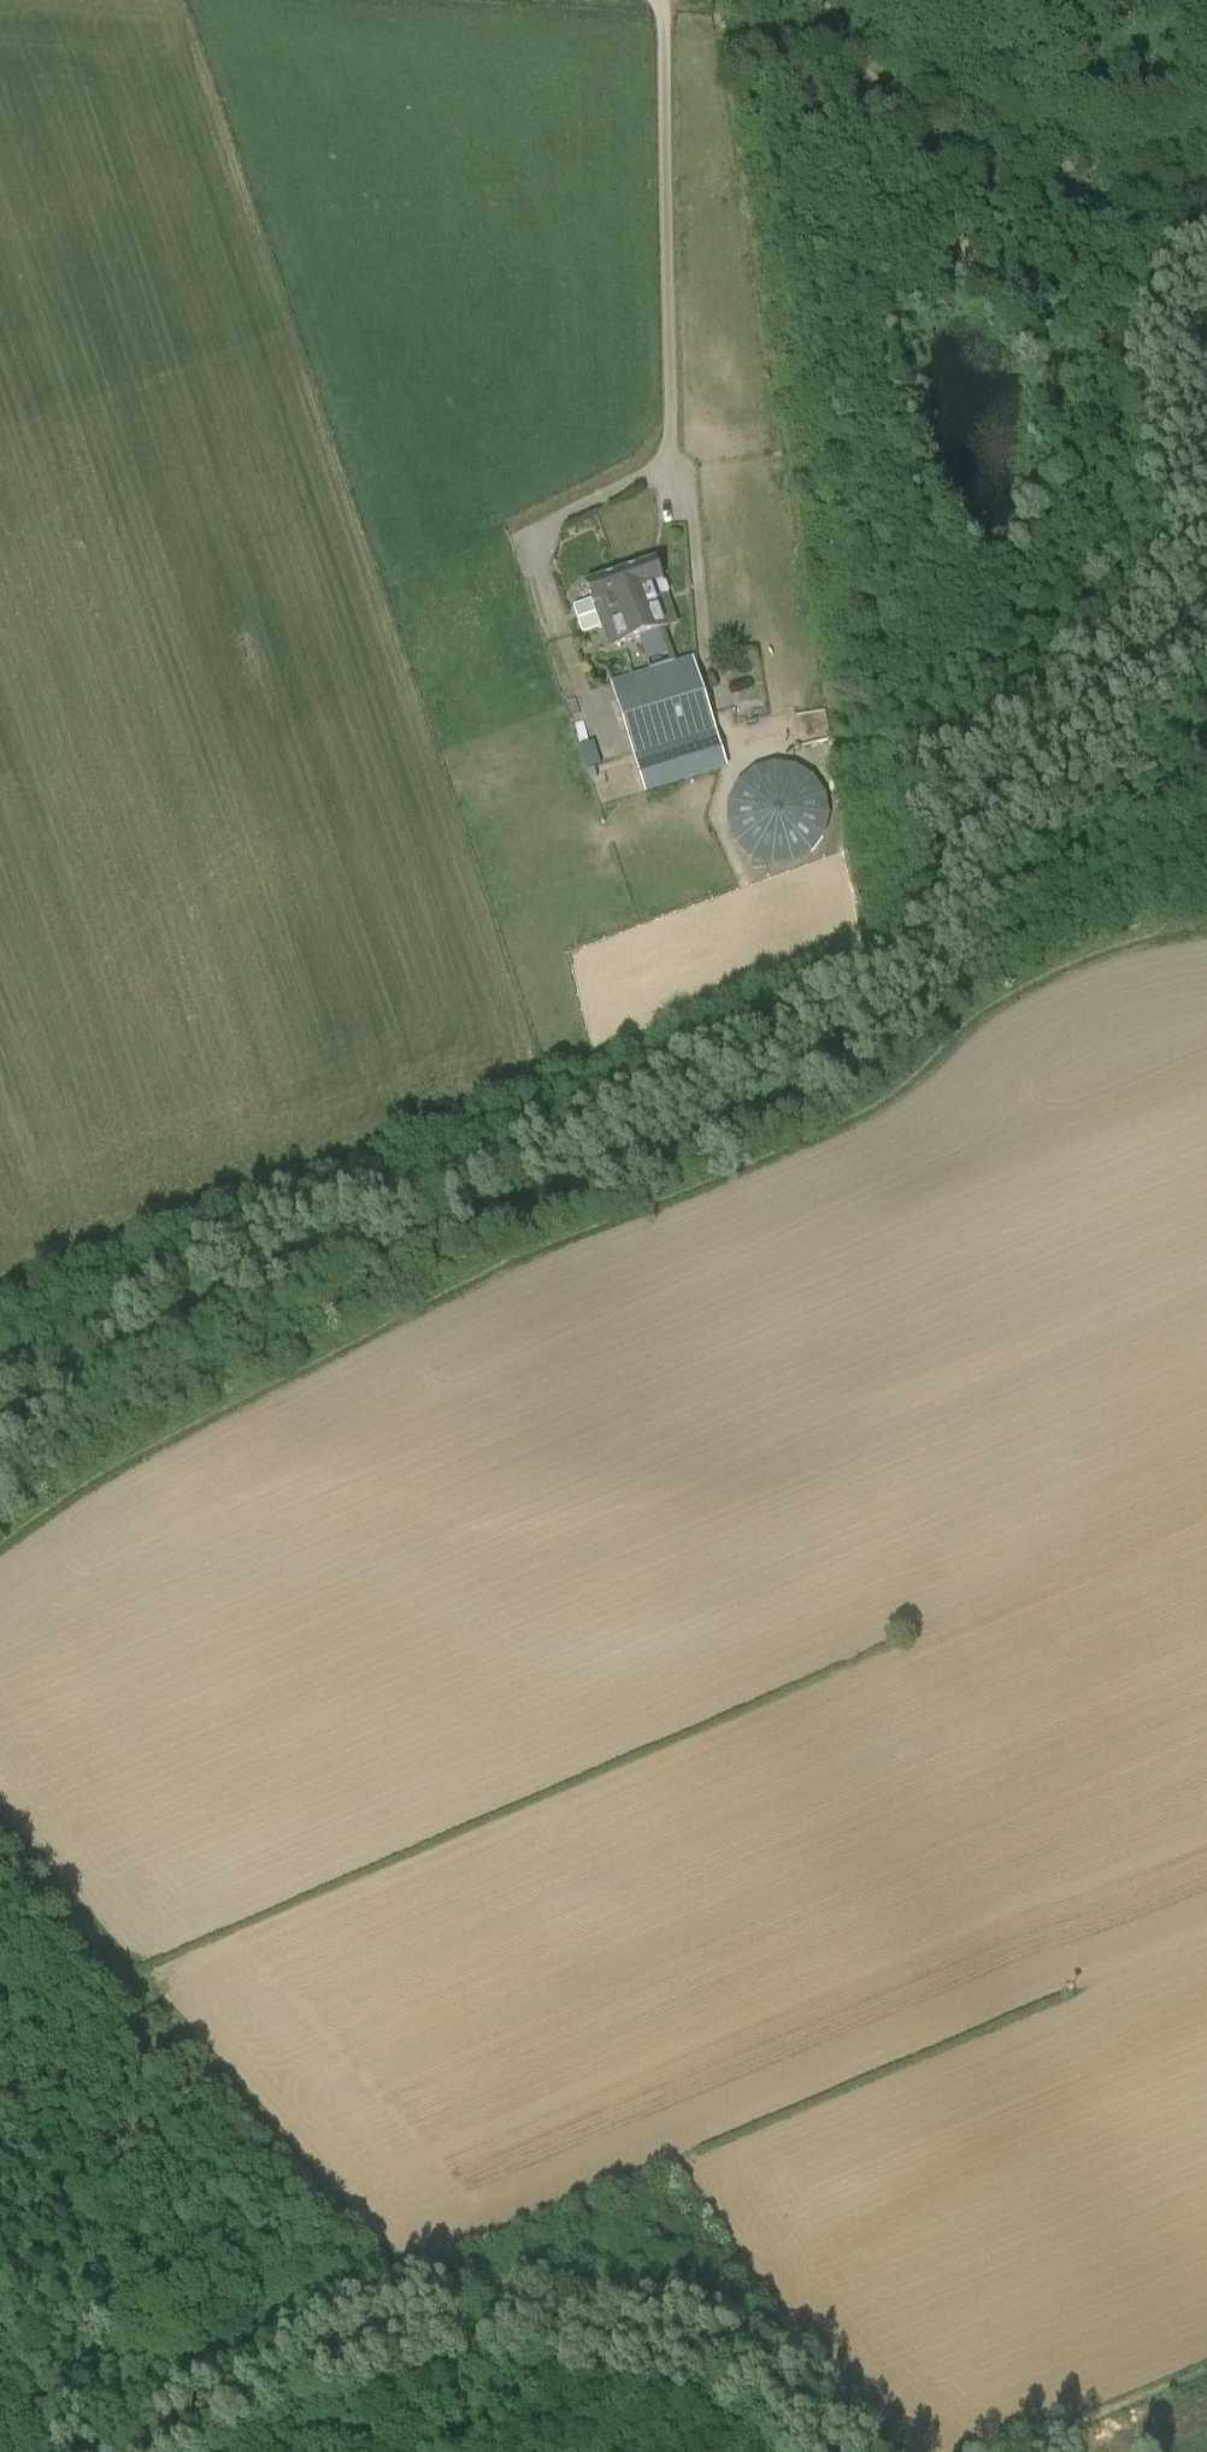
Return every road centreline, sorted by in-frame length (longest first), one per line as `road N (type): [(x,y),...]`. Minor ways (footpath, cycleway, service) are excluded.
road 1 (track): [(664,0),(679,444)]

